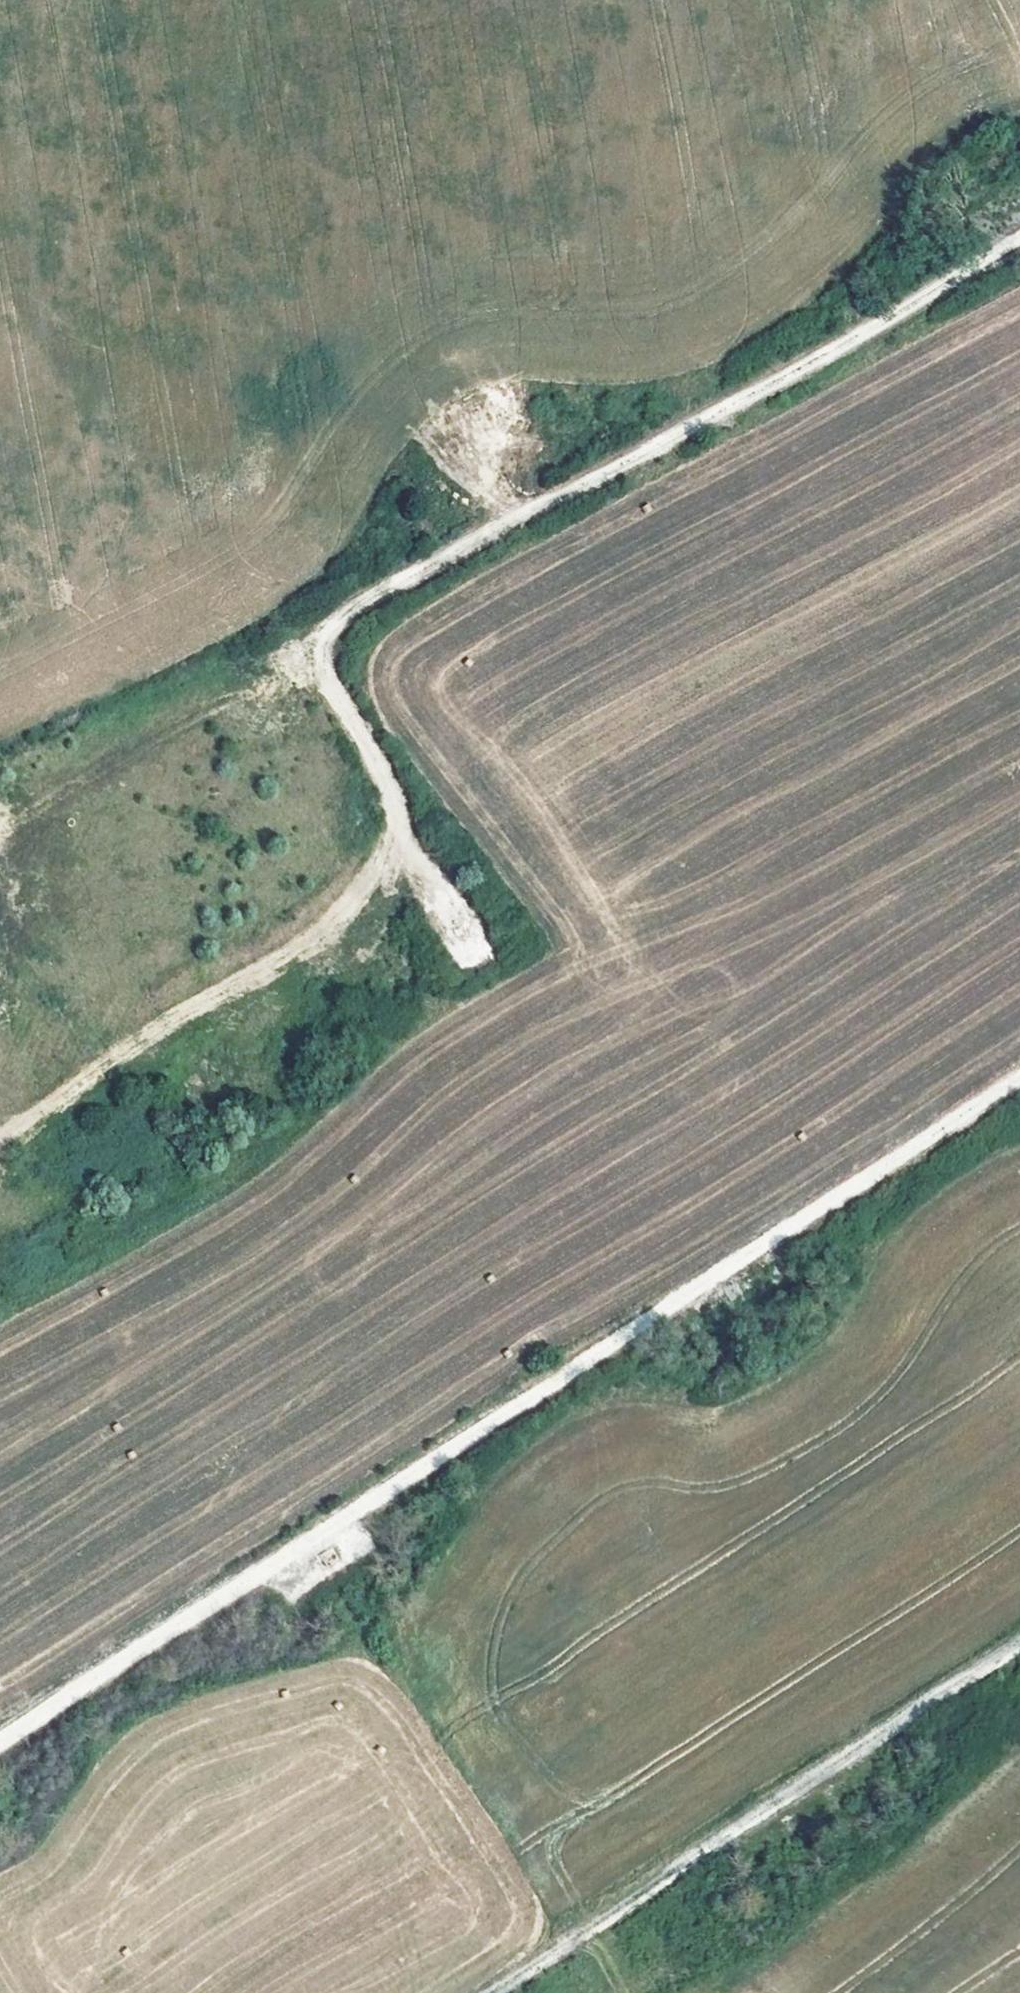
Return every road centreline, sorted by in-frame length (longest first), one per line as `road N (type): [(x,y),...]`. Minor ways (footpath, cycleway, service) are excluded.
road 1 (track): [(1019,259),(361,605),(316,659),(389,782),(387,868),(280,963),(0,1165)]
road 2 (track): [(0,1749),(1019,1081)]

